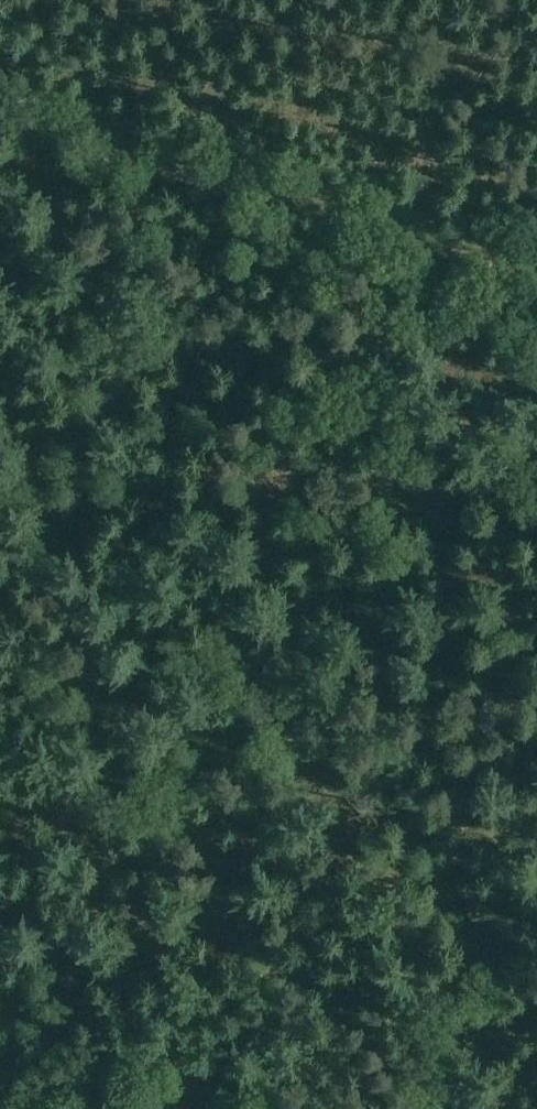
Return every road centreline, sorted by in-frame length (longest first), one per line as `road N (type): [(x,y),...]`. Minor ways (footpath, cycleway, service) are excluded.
road 1 (track): [(536,298),(0,128)]
road 2 (track): [(0,1064),(160,1108)]

